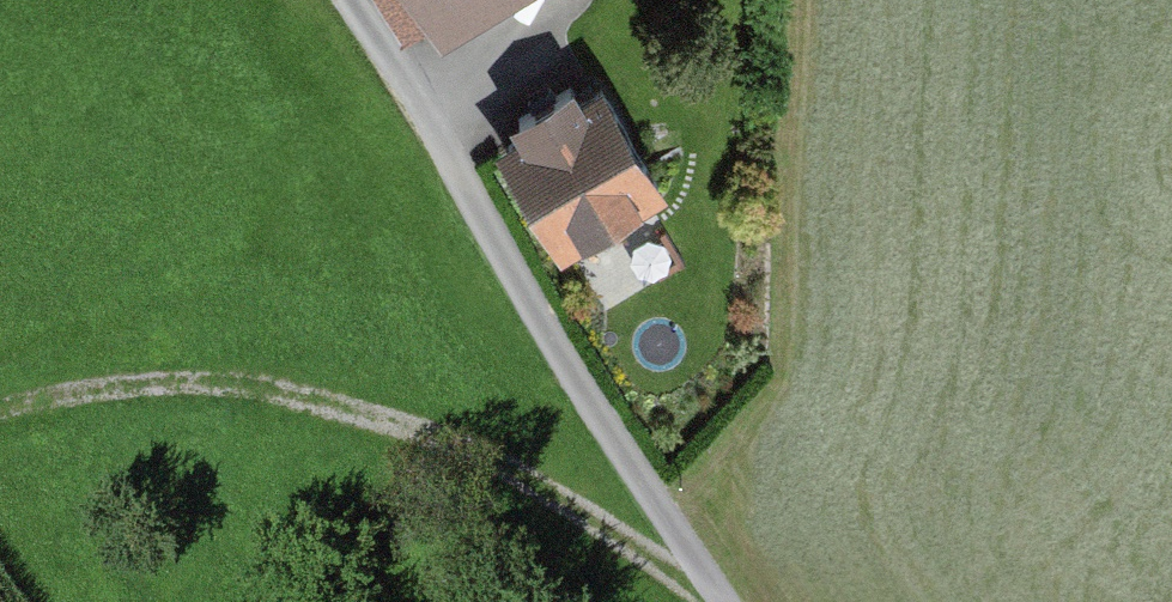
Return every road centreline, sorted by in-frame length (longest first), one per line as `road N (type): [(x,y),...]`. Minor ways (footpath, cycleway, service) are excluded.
road 1 (track): [(723,597),(538,484),(402,427),(275,389),(172,379),(0,409)]
road 2 (track): [(726,601),(548,330),(353,0)]

